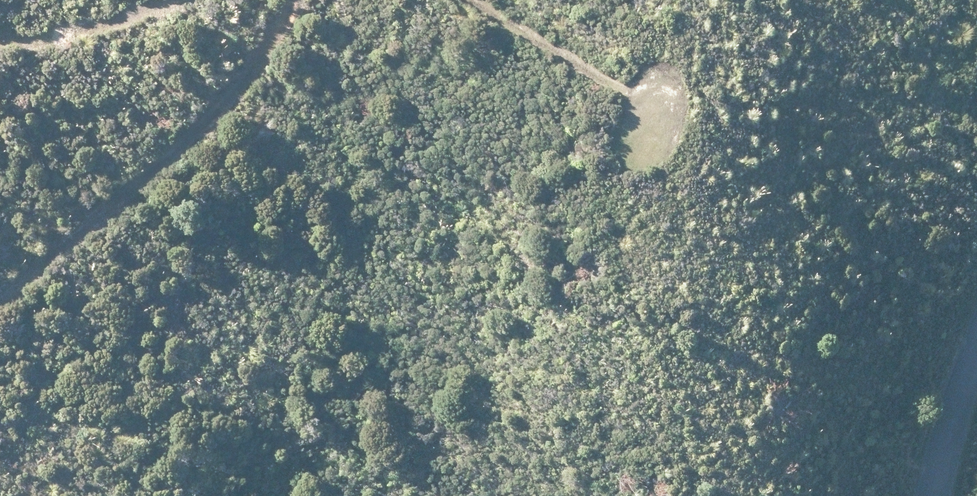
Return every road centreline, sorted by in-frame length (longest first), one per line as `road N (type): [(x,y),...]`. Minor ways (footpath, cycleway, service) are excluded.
road 1 (track): [(291,0),(278,46),(161,163),(0,304)]
road 2 (track): [(469,0),(640,101)]
road 3 (track): [(172,0),(89,29),(0,40)]
road 4 (unclassified): [(936,495),(976,349)]

